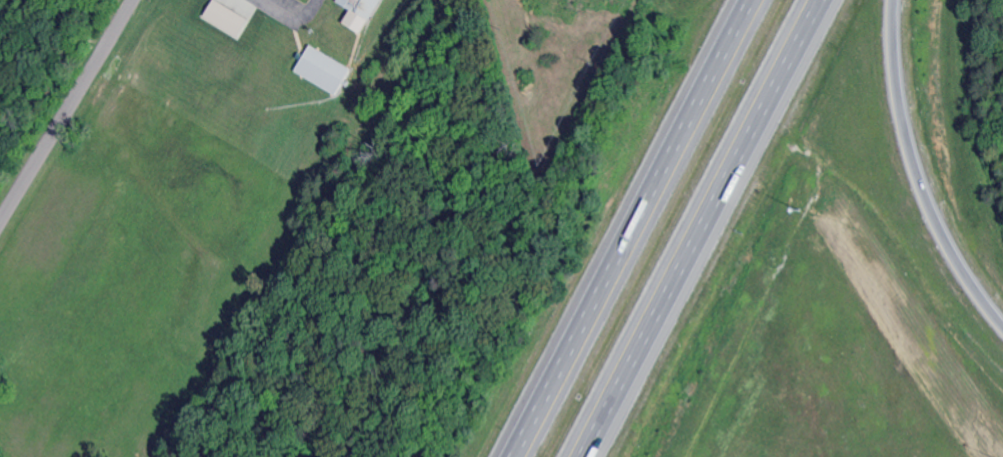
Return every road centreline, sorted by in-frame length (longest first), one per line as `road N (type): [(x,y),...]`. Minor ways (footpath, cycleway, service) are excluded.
road 1 (motorway): [(581,456),(819,0)]
road 2 (motorway): [(749,0),(512,456)]
road 3 (motorway): [(1002,332),(962,277),(921,193),(897,105),(891,0)]
road 4 (residential): [(0,235),(140,0)]

